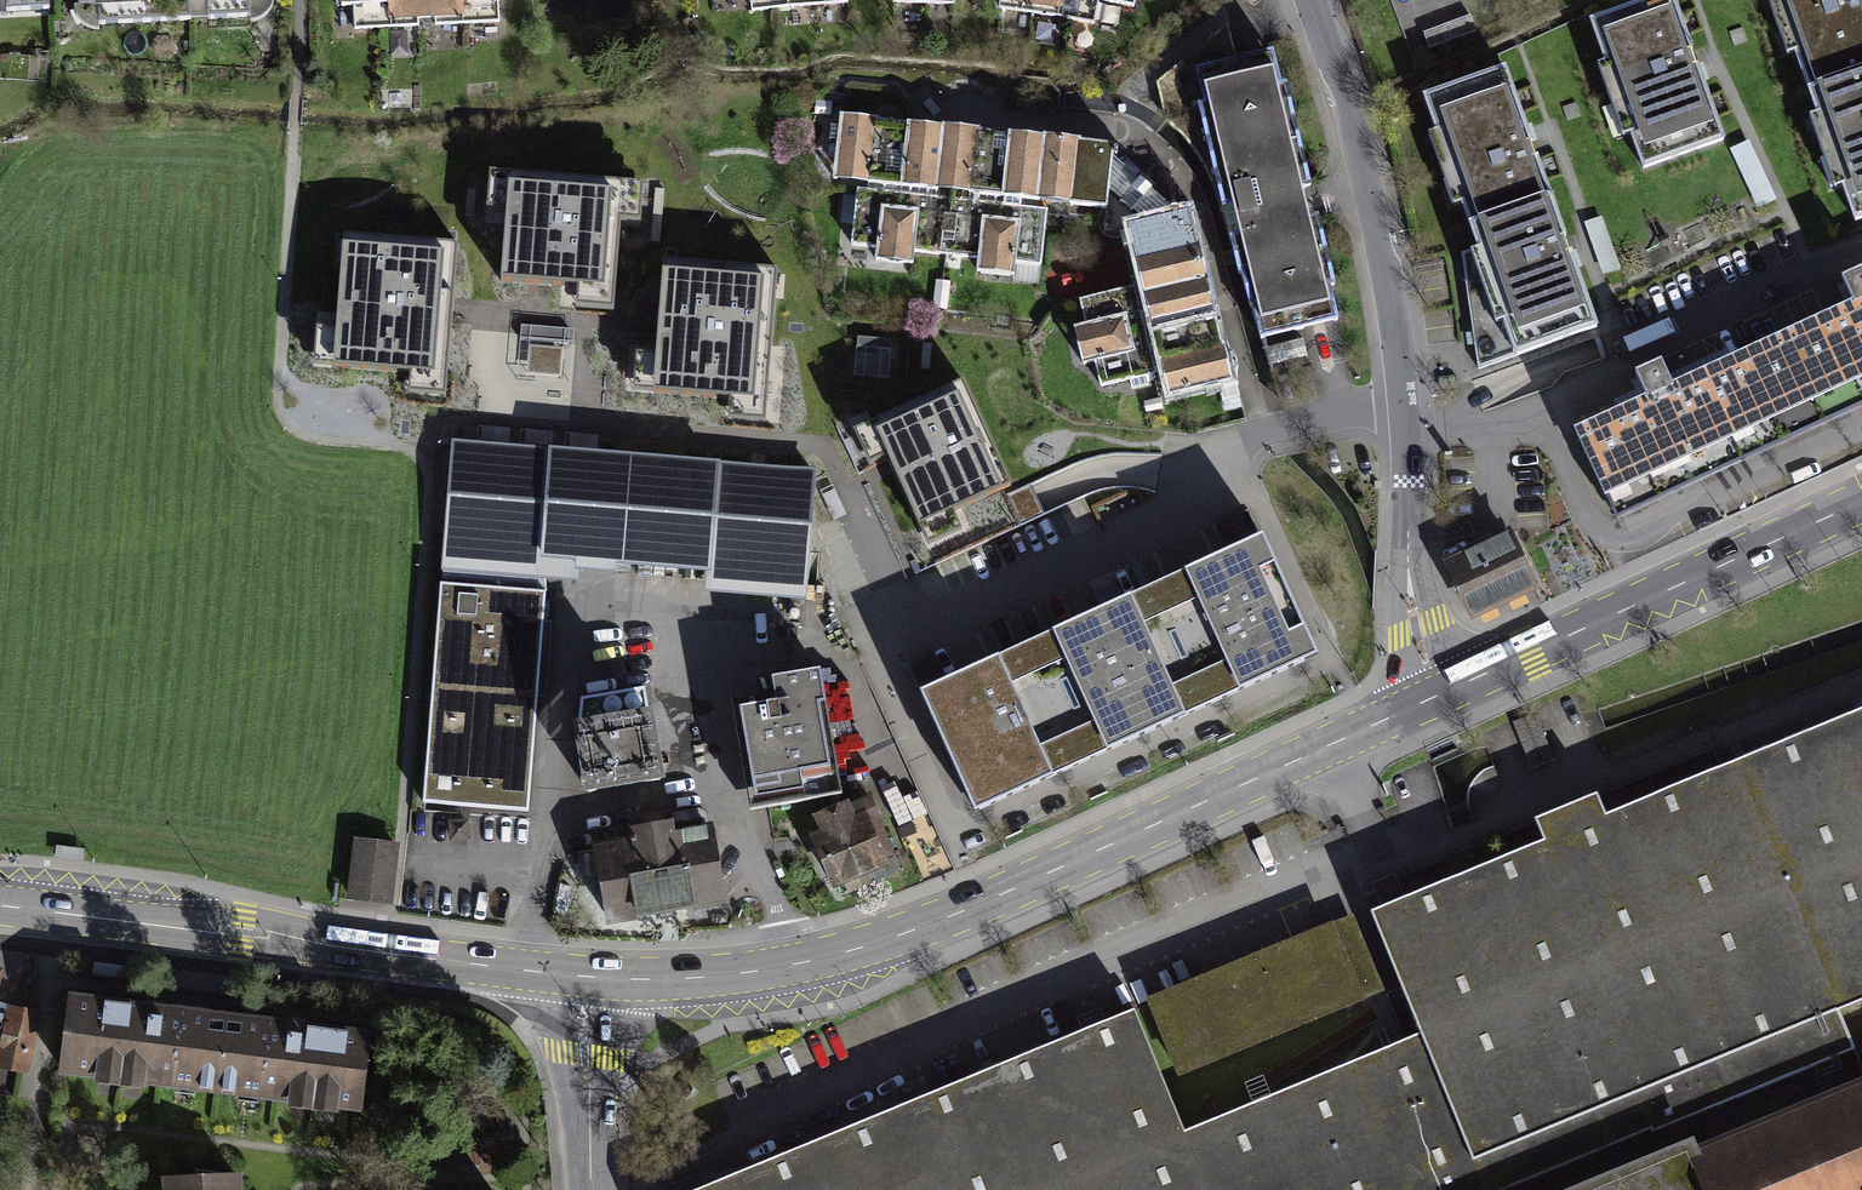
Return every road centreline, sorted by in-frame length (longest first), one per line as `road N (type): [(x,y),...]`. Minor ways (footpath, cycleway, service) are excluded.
road 1 (primary): [(1440,692),(942,919),(775,969),(585,977)]
road 2 (residential): [(1315,0),(1367,153),(1406,394),(1416,629),(1440,692)]
road 3 (primary): [(585,977),(0,905)]
road 4 (primary): [(1861,501),(1440,692)]
road 5 (residential): [(585,977),(588,1189)]

